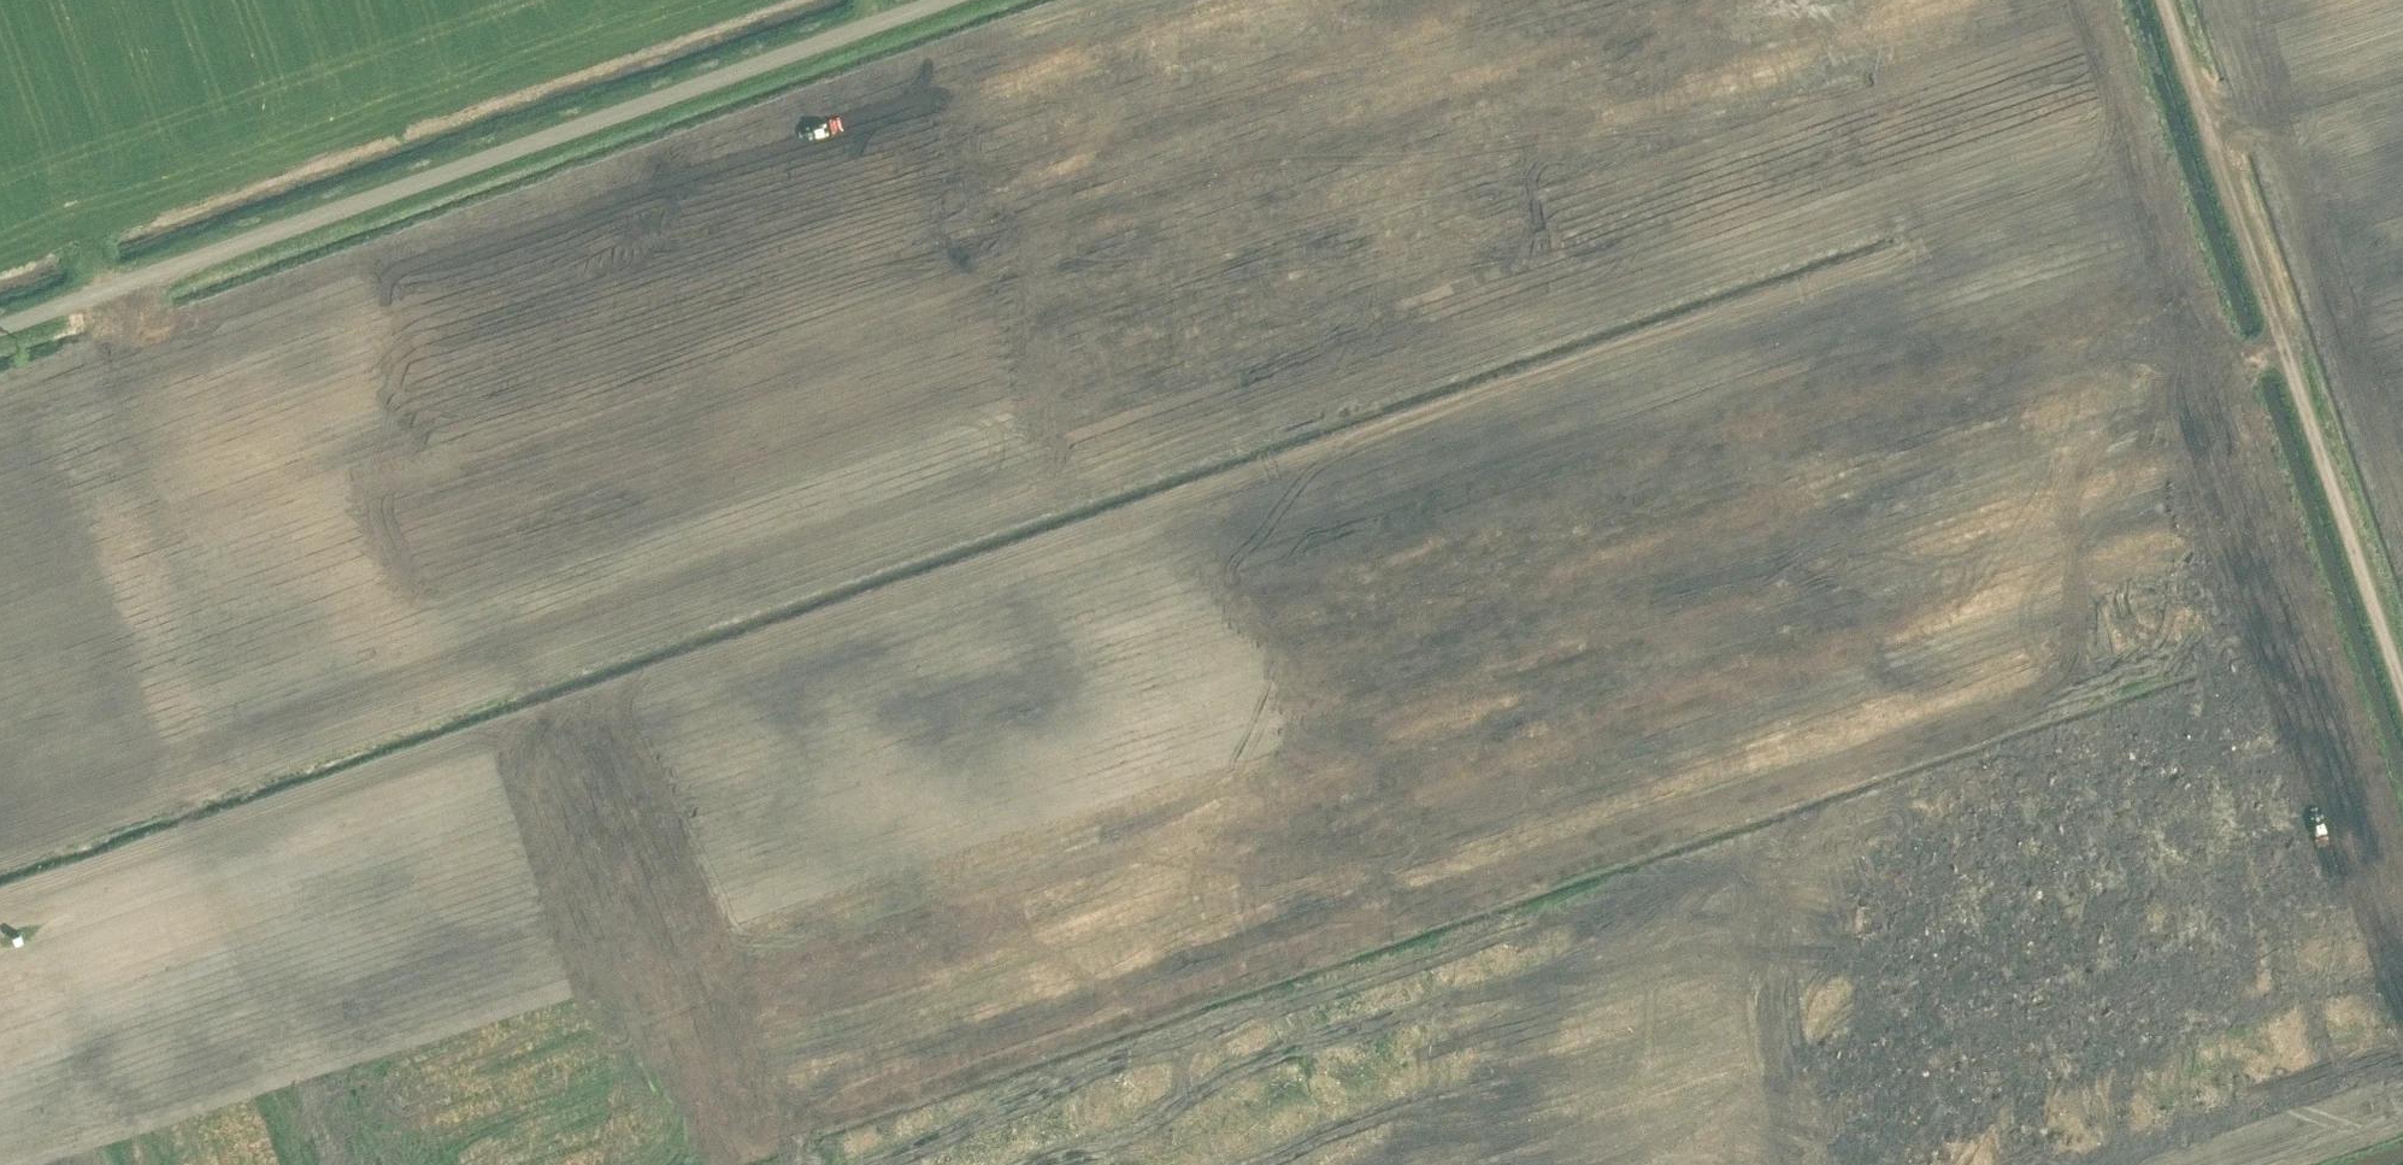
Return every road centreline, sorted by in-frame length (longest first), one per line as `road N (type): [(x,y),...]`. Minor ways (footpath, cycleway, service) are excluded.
road 1 (unclassified): [(0,324),(936,0)]

